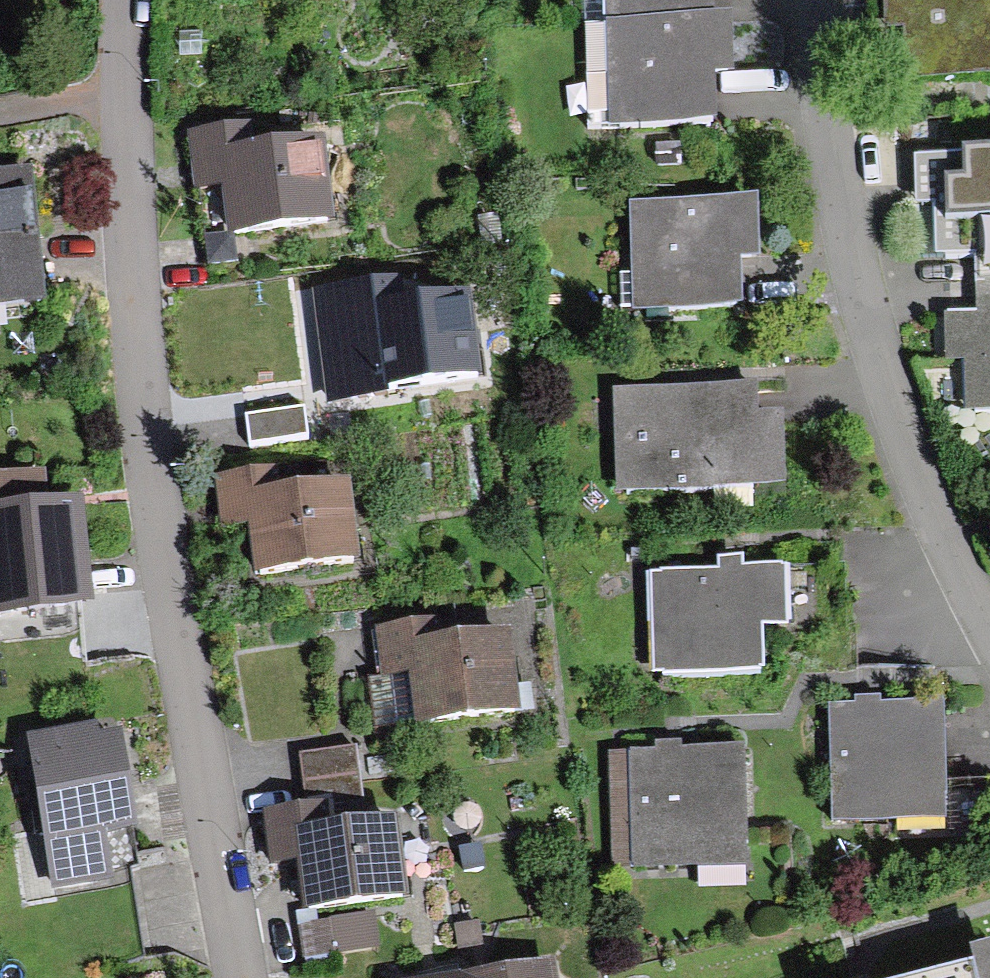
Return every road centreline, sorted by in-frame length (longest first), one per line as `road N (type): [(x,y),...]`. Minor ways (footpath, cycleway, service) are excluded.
road 1 (residential): [(122,0),(130,407),(230,977)]
road 2 (residential): [(804,0),(805,61),(832,214),(895,439),(989,648)]

